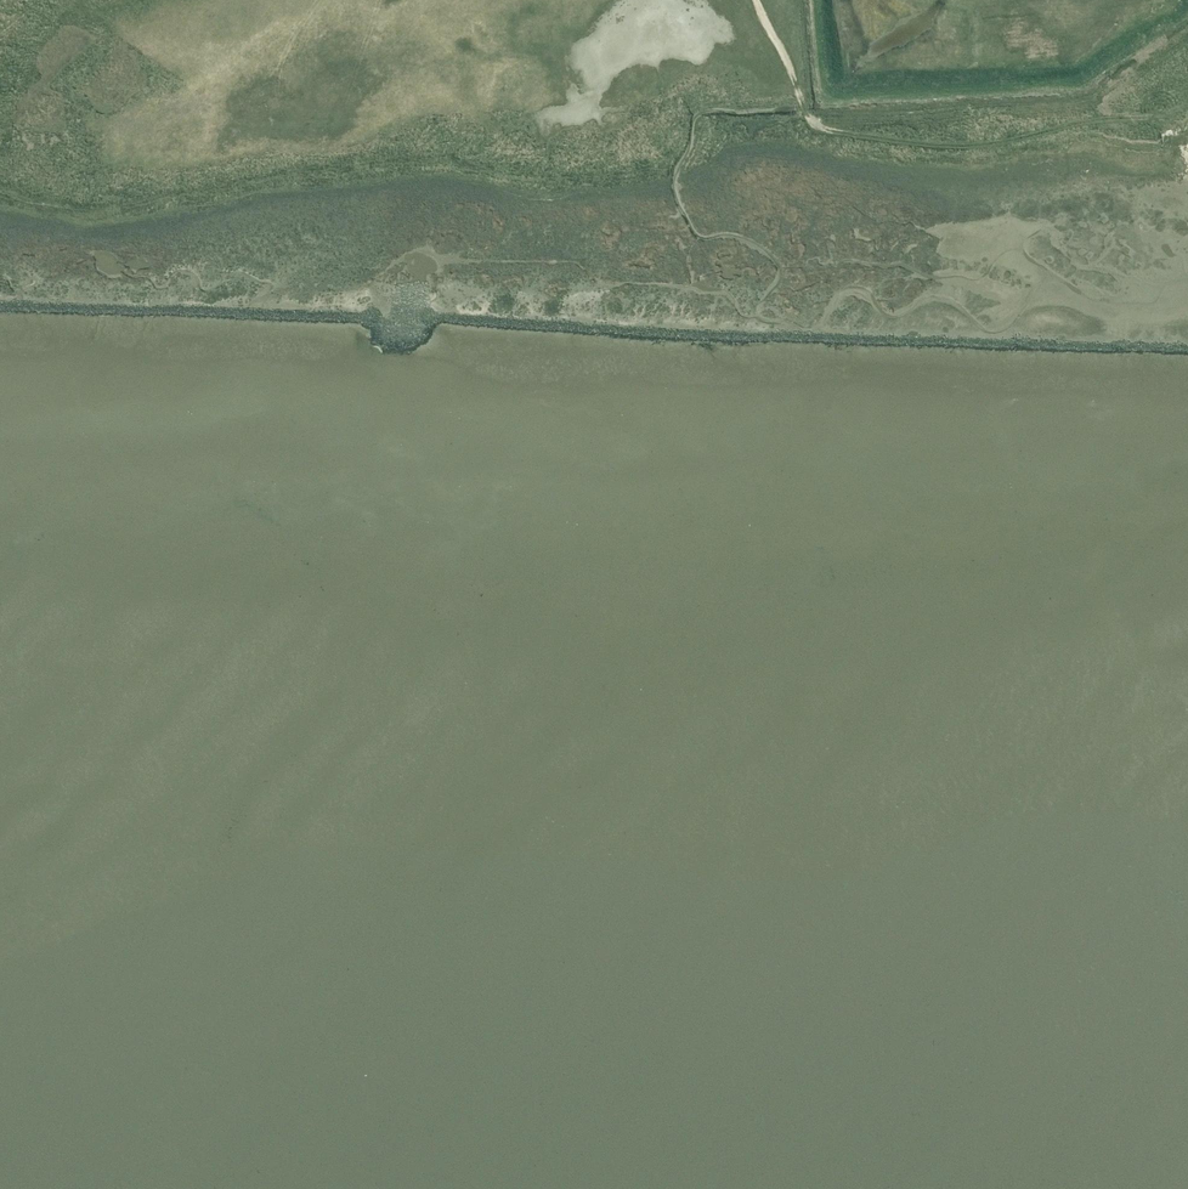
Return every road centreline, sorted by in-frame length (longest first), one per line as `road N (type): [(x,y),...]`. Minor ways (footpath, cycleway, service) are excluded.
road 1 (track): [(1187,99),(1153,116),(1095,120),(1019,140),(931,143),(838,131),(815,126),(804,113)]

